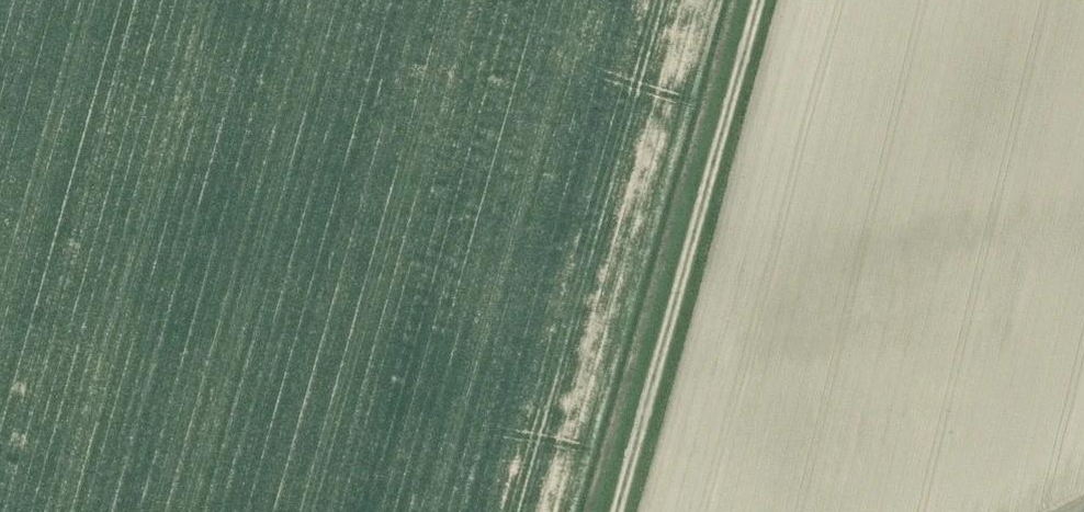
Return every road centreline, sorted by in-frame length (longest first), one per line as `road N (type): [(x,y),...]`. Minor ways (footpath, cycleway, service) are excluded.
road 1 (track): [(759,0),(617,511)]

